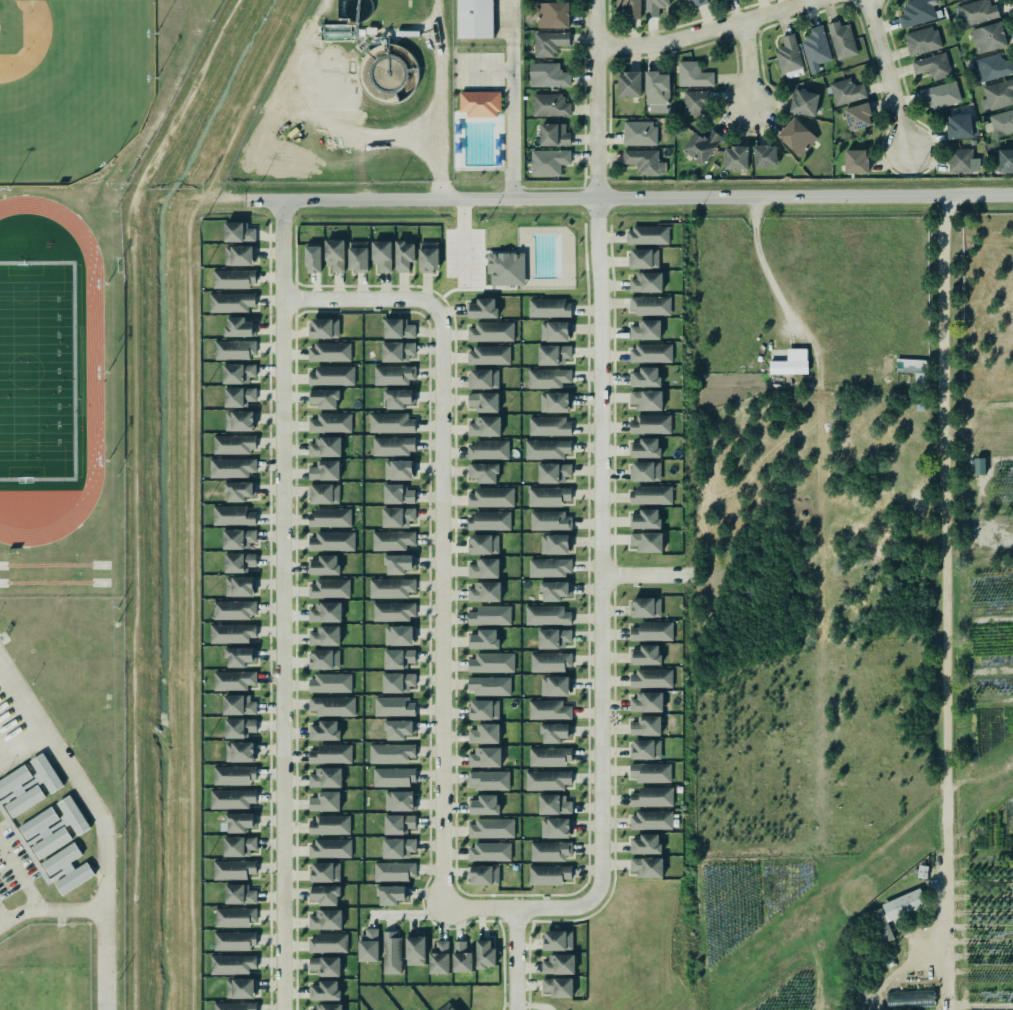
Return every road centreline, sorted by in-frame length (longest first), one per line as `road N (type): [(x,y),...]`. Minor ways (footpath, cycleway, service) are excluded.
road 1 (residential): [(282,1009),(282,200)]
road 2 (tertiary): [(282,200),(1012,194)]
road 3 (residential): [(594,896),(601,871),(596,196)]
road 4 (residential): [(434,310),(441,331),(441,909)]
road 5 (residential): [(595,47),(667,43),(816,0)]
road 6 (residential): [(596,196),(594,0)]
road 7 (residential): [(441,909),(572,908),(594,896)]
road 8 (residential): [(865,0),(906,150)]
road 9 (residential): [(282,300),(414,299),(434,310)]

